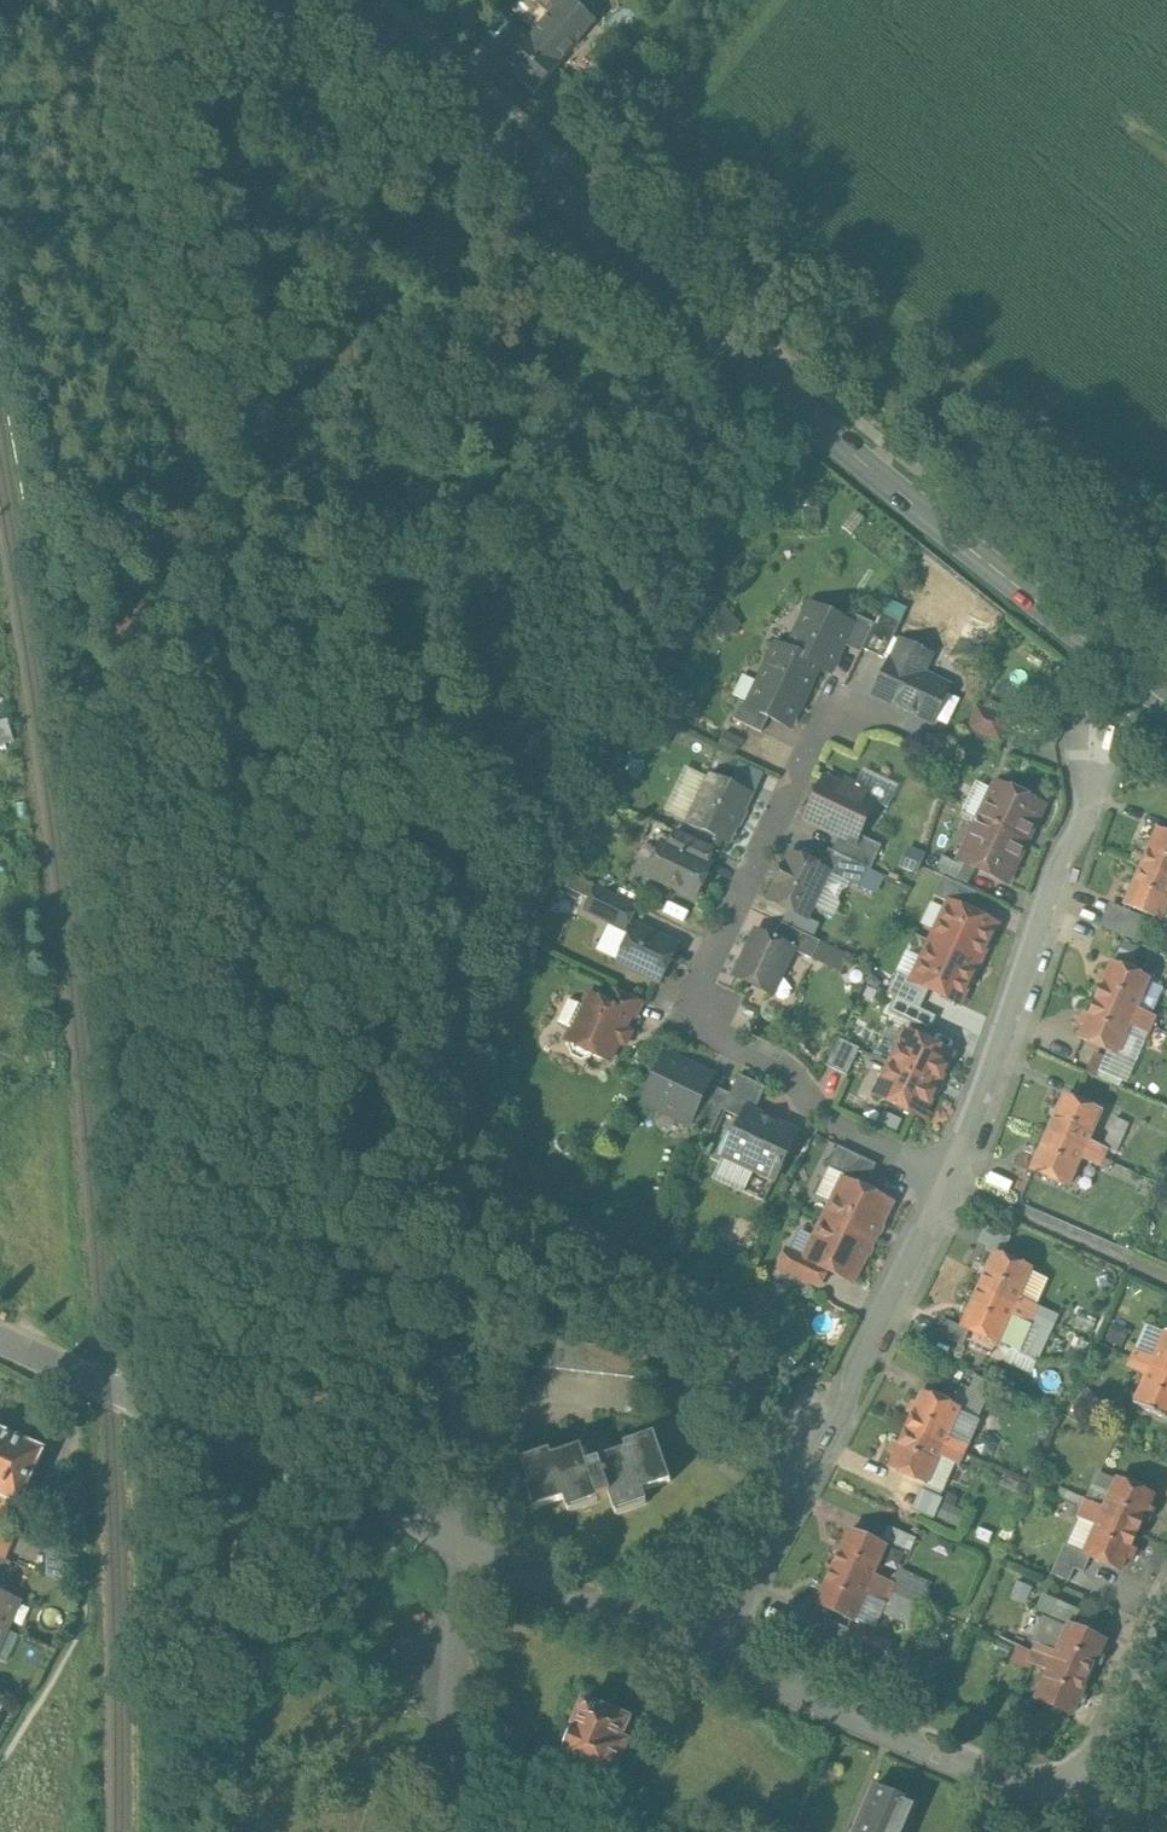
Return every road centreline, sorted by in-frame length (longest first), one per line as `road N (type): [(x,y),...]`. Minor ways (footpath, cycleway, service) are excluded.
road 1 (secondary): [(1166,701),(735,351),(343,0)]
road 2 (residential): [(953,1172),(838,1118),(793,1063),(709,1023),(697,1005),(836,698)]
road 3 (residential): [(711,1652),(1022,1785),(1065,1784),(1106,1764),(1166,1626)]
road 4 (residential): [(0,1336),(78,1378),(467,1543)]
road 5 (residential): [(953,1172),(1066,872),(1088,801),(1090,754)]
road 6 (track): [(78,1378),(86,1619),(0,1770)]
road 7 (residential): [(711,1652),(851,1387)]
road 8 (residential): [(467,1543),(448,1831)]
road 9 (residential): [(467,1543),(711,1652)]
road 10 (residential): [(851,1387),(953,1172)]

